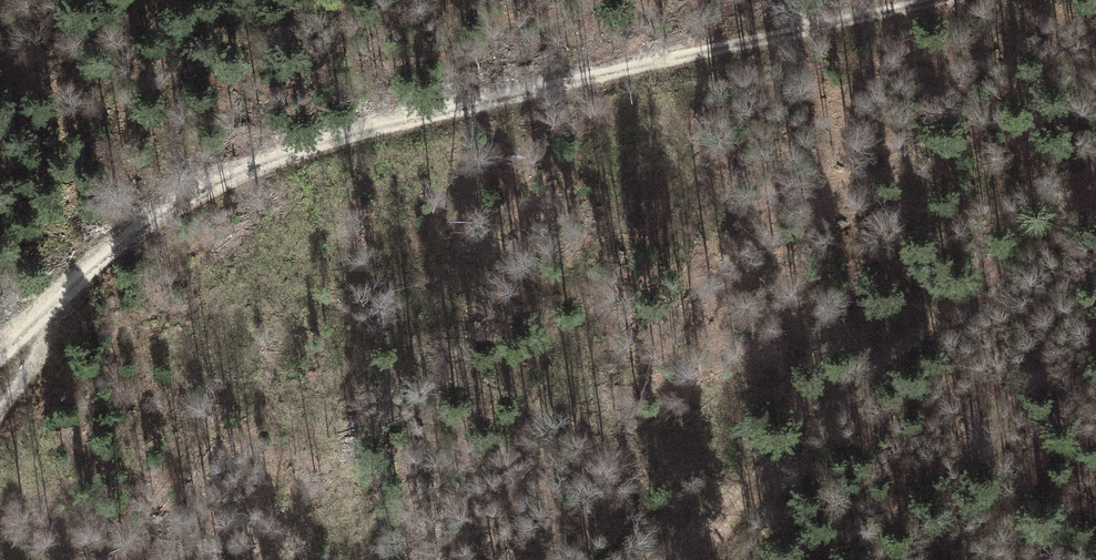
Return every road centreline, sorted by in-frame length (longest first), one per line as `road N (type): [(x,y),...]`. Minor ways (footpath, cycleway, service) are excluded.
road 1 (track): [(0,357),(79,280),(277,161),(565,103),(957,0)]
road 2 (track): [(666,559),(1095,190)]
road 3 (track): [(79,280),(0,410)]

